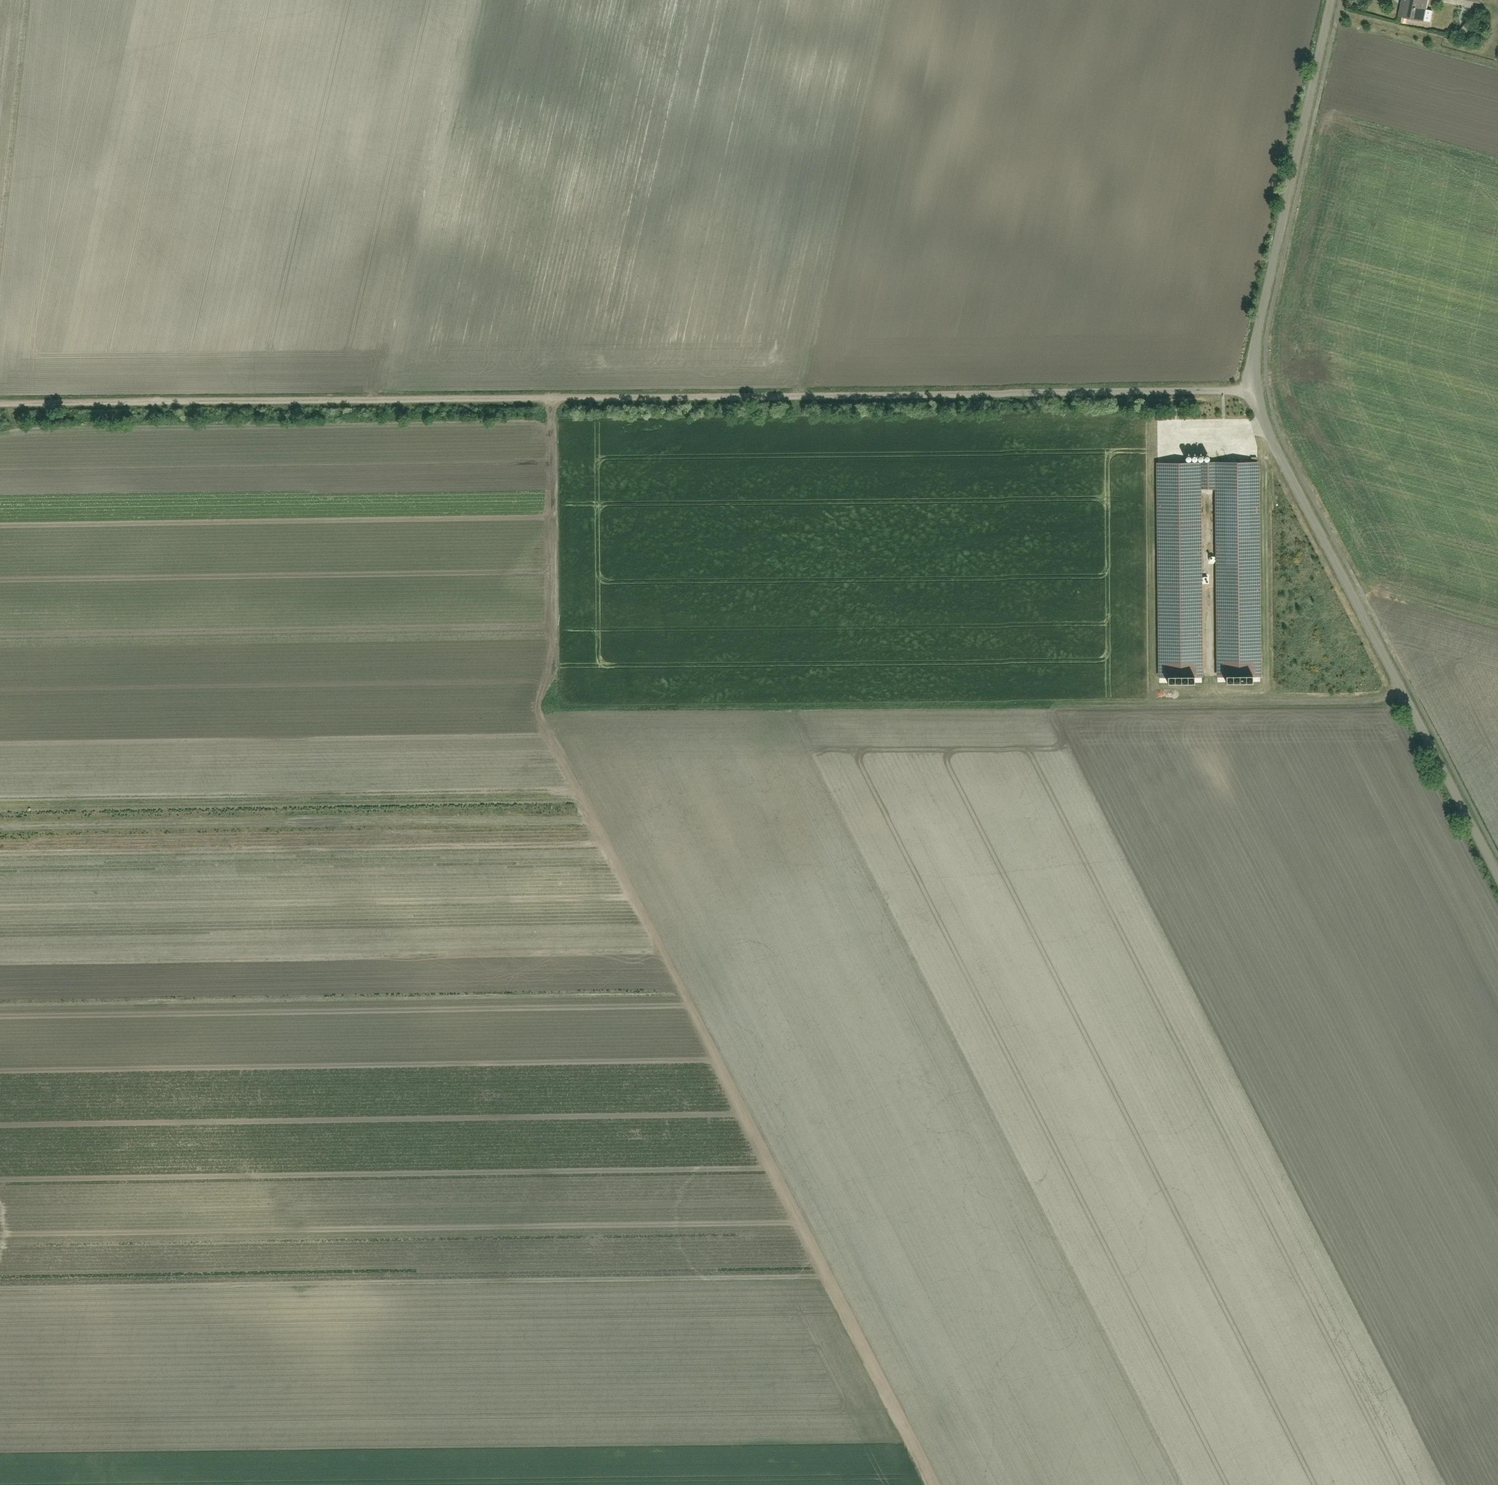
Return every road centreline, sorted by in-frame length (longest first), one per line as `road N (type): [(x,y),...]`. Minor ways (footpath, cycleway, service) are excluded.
road 1 (unclassified): [(0,404),(1256,390)]
road 2 (residential): [(1497,876),(1260,415),(1256,390)]
road 3 (residential): [(1256,390),(1257,336),(1331,0)]

